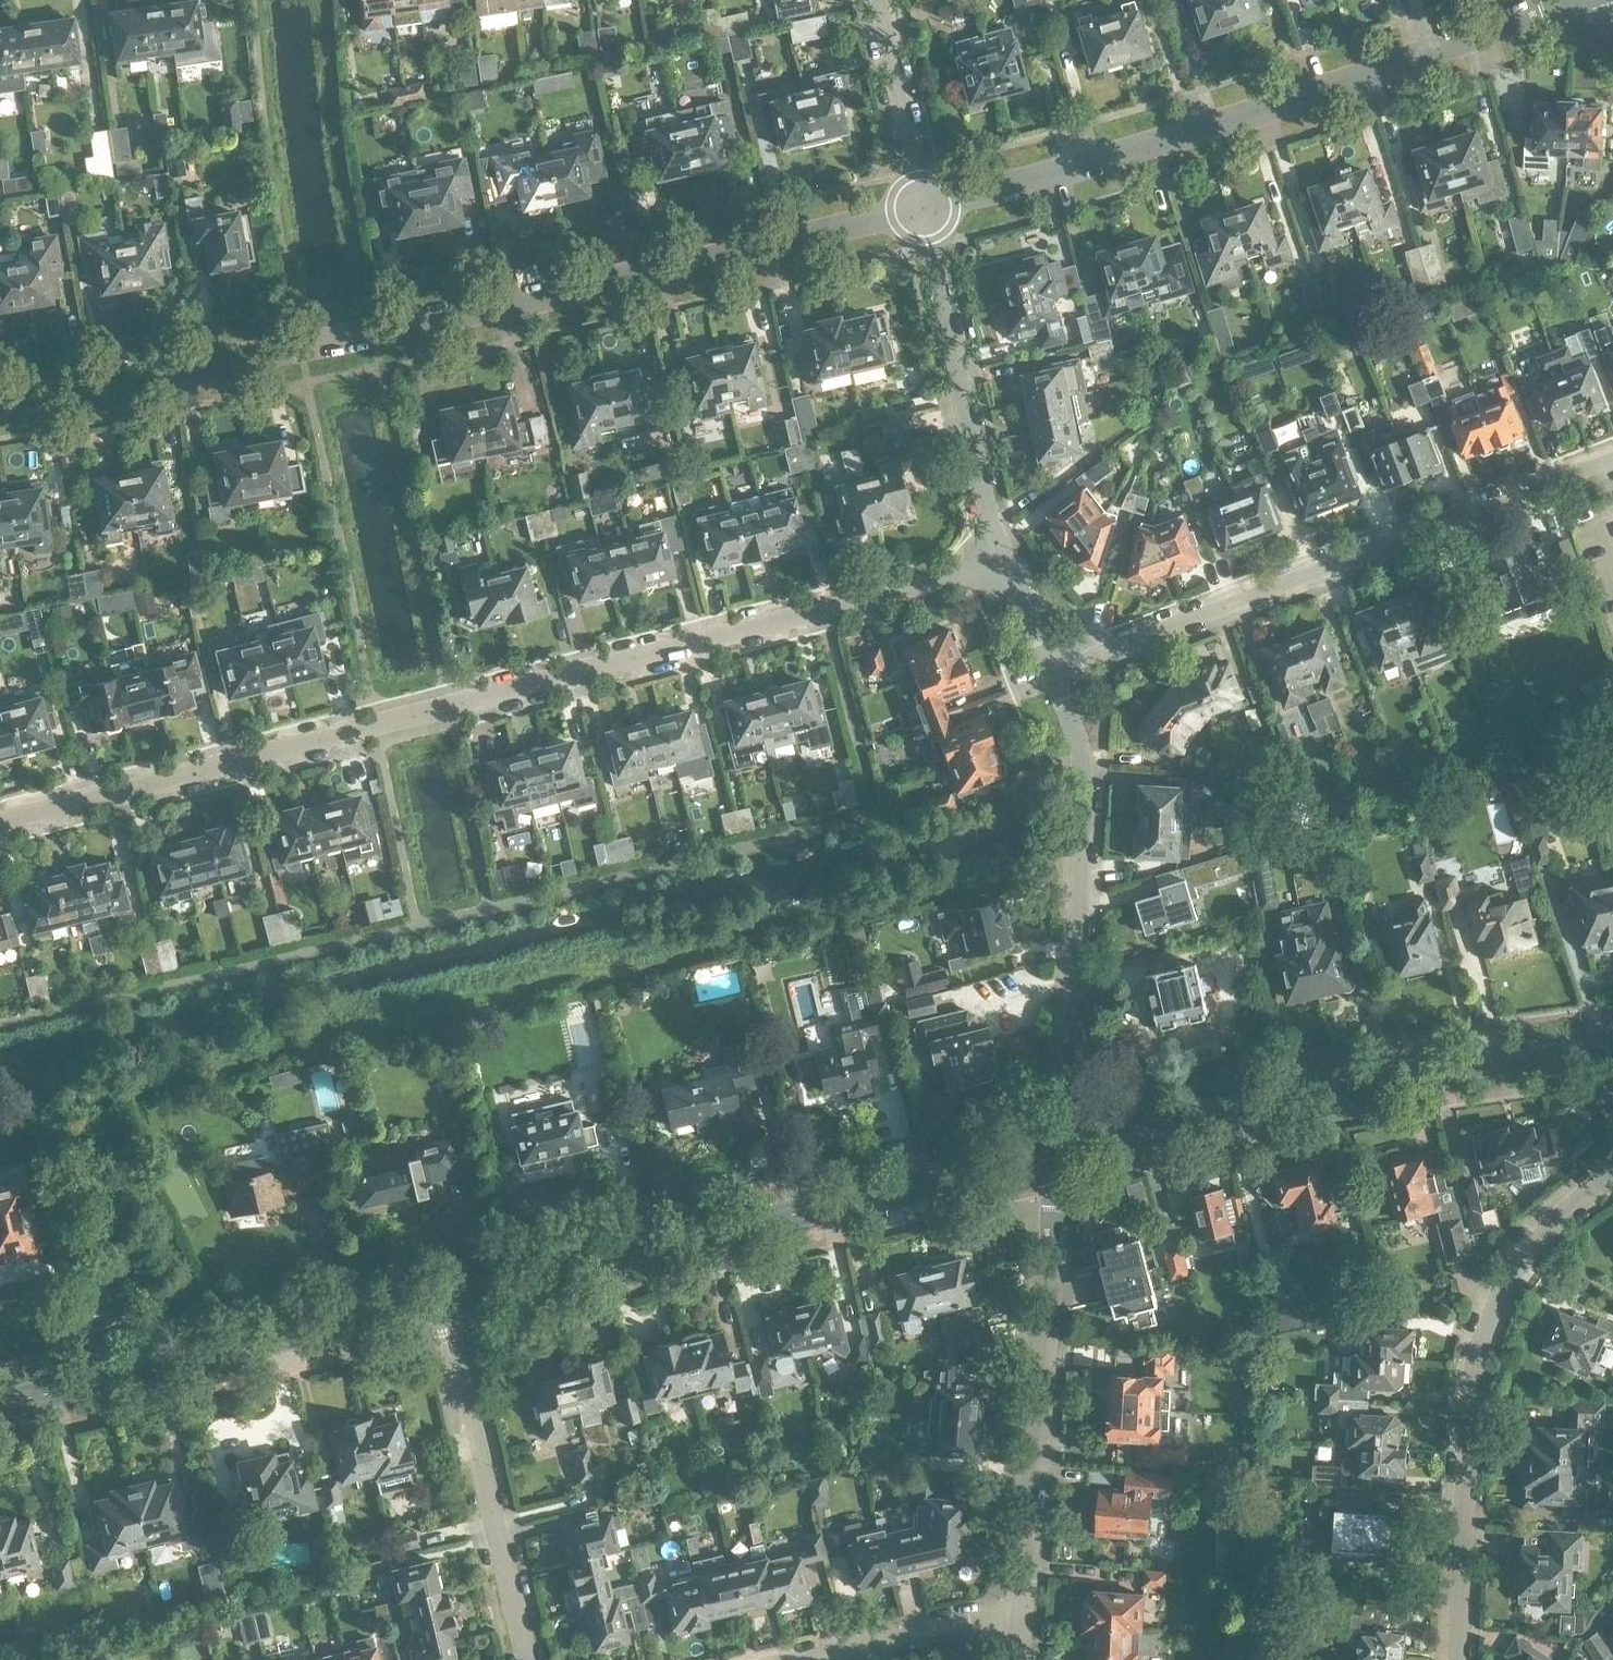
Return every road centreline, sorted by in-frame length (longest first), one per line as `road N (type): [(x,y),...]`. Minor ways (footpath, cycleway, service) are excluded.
road 1 (residential): [(0,821),(996,564)]
road 2 (residential): [(0,390),(374,334),(923,207)]
road 3 (residential): [(923,207),(1586,0)]
road 4 (tertiary): [(446,1297),(1061,1149)]
road 5 (residential): [(1057,677),(1216,603),(1612,457)]
road 6 (tertiary): [(1061,1149),(1437,1070),(1612,1047)]
road 7 (residential): [(1458,1659),(1485,1342),(1518,1274),(1565,1216),(1612,1182)]
road 8 (residential): [(1023,1615),(1061,1149)]
road 9 (tertiary): [(0,1405),(446,1297)]
road 10 (residential): [(1067,1112),(1086,784),(1057,677)]
road 11 (residential): [(530,1659),(446,1297)]
road 12 (residential): [(996,564),(923,207)]
road 13 (residential): [(923,207),(877,0)]
road 14 (residential): [(836,1659),(1023,1615)]
road 15 (residential): [(1057,677),(996,564)]

